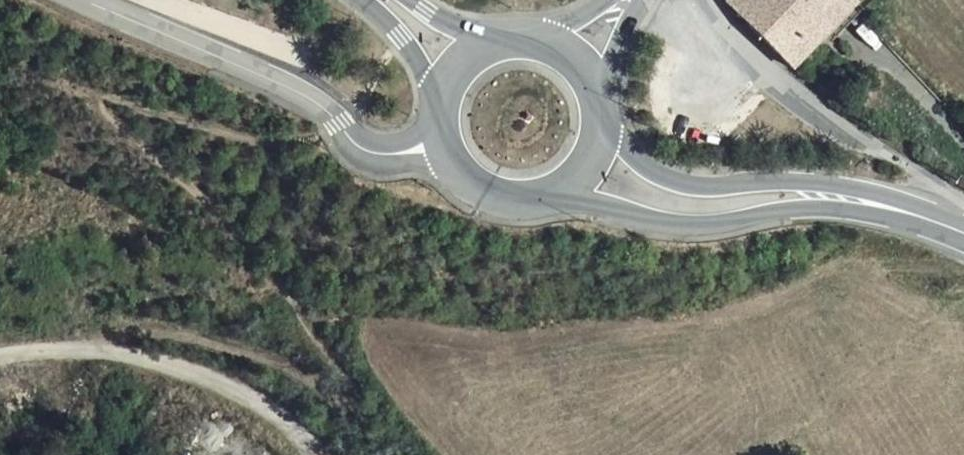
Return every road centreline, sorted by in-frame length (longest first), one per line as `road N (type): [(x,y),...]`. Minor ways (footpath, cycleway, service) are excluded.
road 1 (tertiary): [(434,141),(385,156),(352,142),(305,96),(92,0)]
road 2 (secondary): [(571,191),(643,221),(707,225),(834,207),(935,224)]
road 3 (secondary): [(935,224),(888,197),(837,186),(702,185),(658,176),(606,132)]
road 4 (track): [(0,353),(59,347),(193,372),(270,409),(314,454)]
road 5 (secondary): [(434,141),(464,189),(489,203),(517,208),(571,191)]

